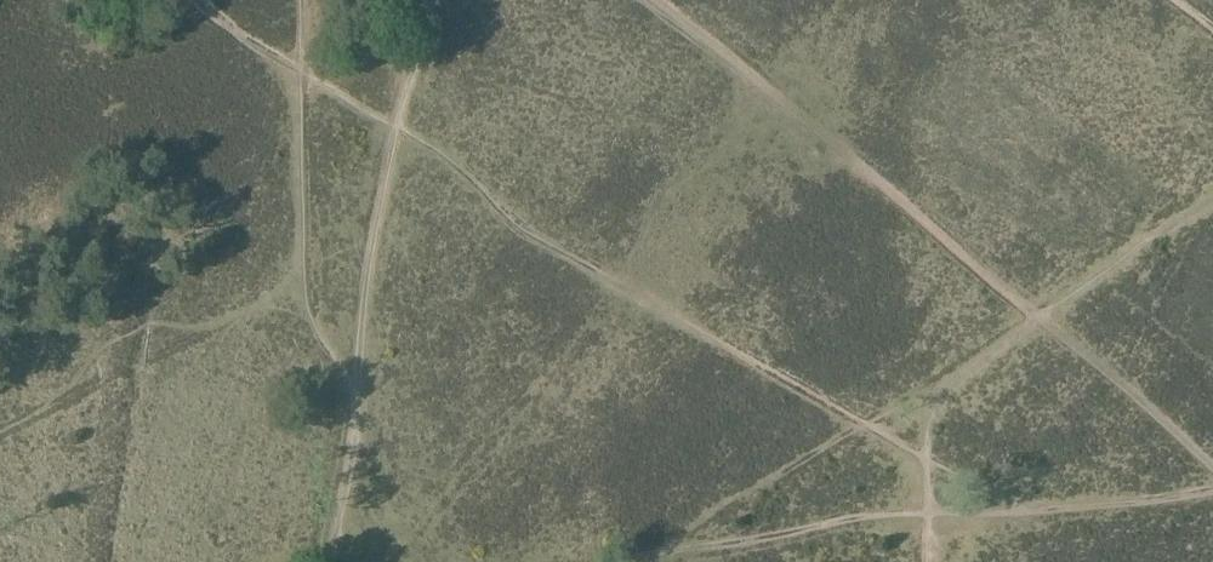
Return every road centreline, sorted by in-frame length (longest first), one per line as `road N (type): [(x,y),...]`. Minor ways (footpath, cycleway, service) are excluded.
road 1 (track): [(933,517),(943,407),(966,371),(667,550)]
road 2 (track): [(618,561),(858,516),(933,517)]
road 3 (track): [(966,371),(1212,211)]
road 4 (track): [(1212,494),(1035,512)]

